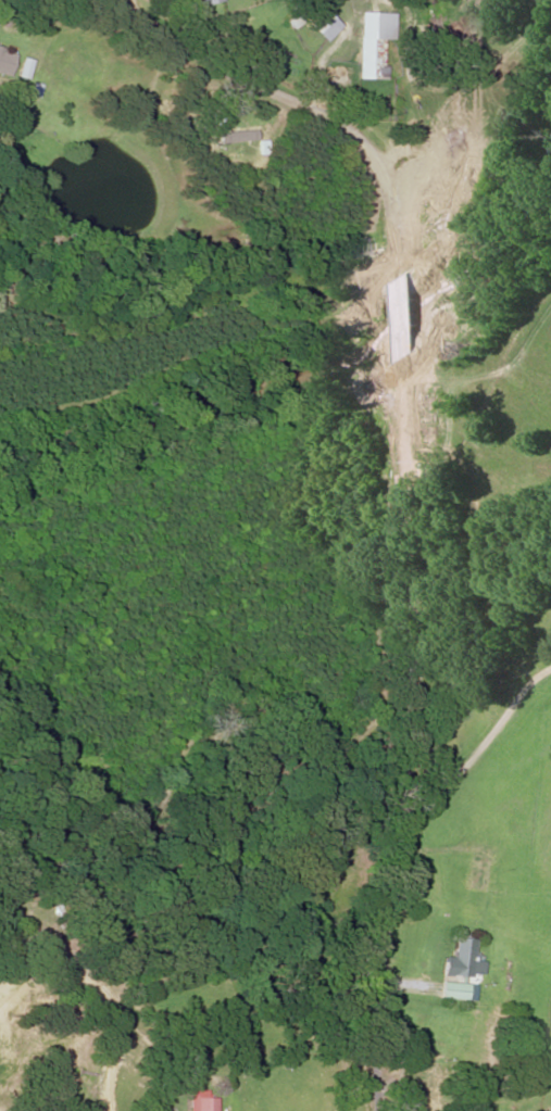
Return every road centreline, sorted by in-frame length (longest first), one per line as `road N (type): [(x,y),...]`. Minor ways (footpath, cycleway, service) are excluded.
road 1 (residential): [(114,0),(228,78),(348,129),(387,177),(405,281),(424,742),(384,972),(383,1110)]
road 2 (residential): [(423,746),(500,719),(550,660)]

